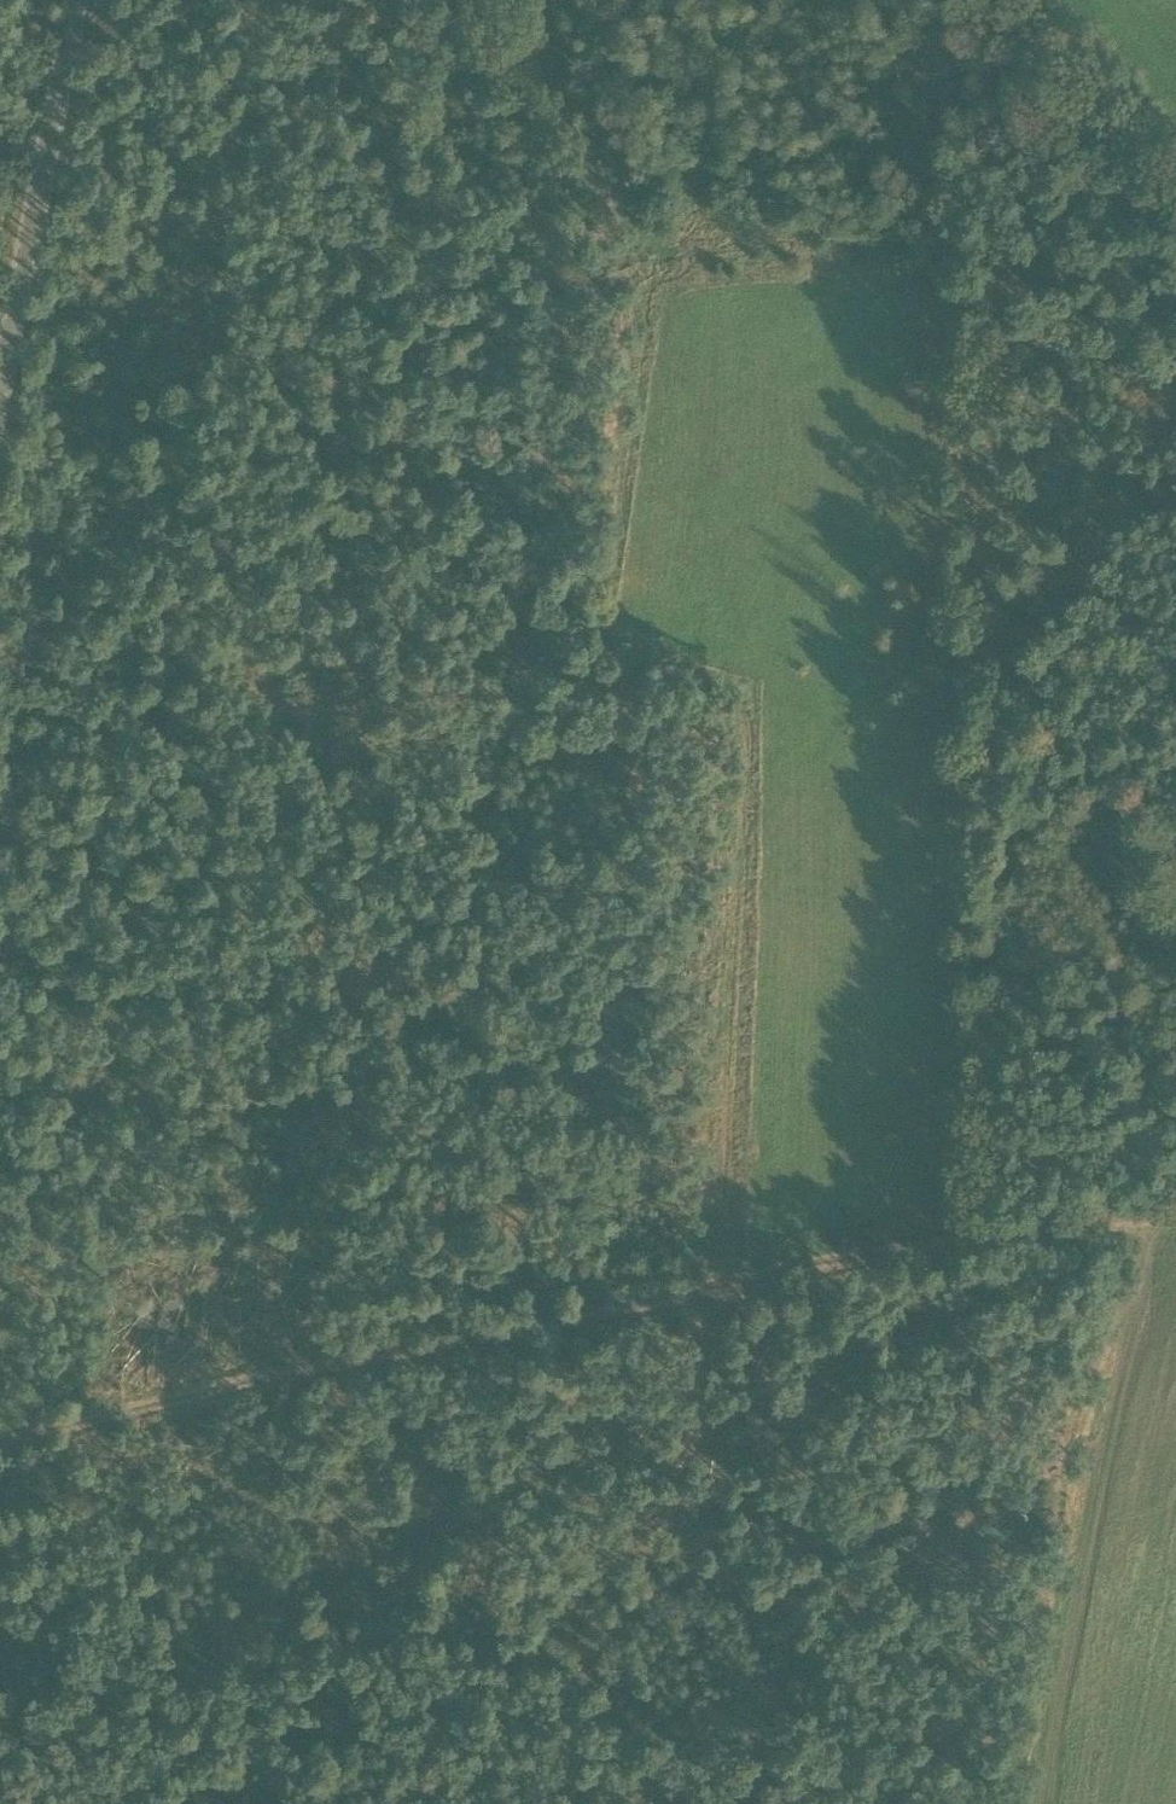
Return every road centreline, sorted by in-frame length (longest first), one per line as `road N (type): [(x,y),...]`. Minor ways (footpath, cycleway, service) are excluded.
road 1 (unclassified): [(0,382),(74,0)]

